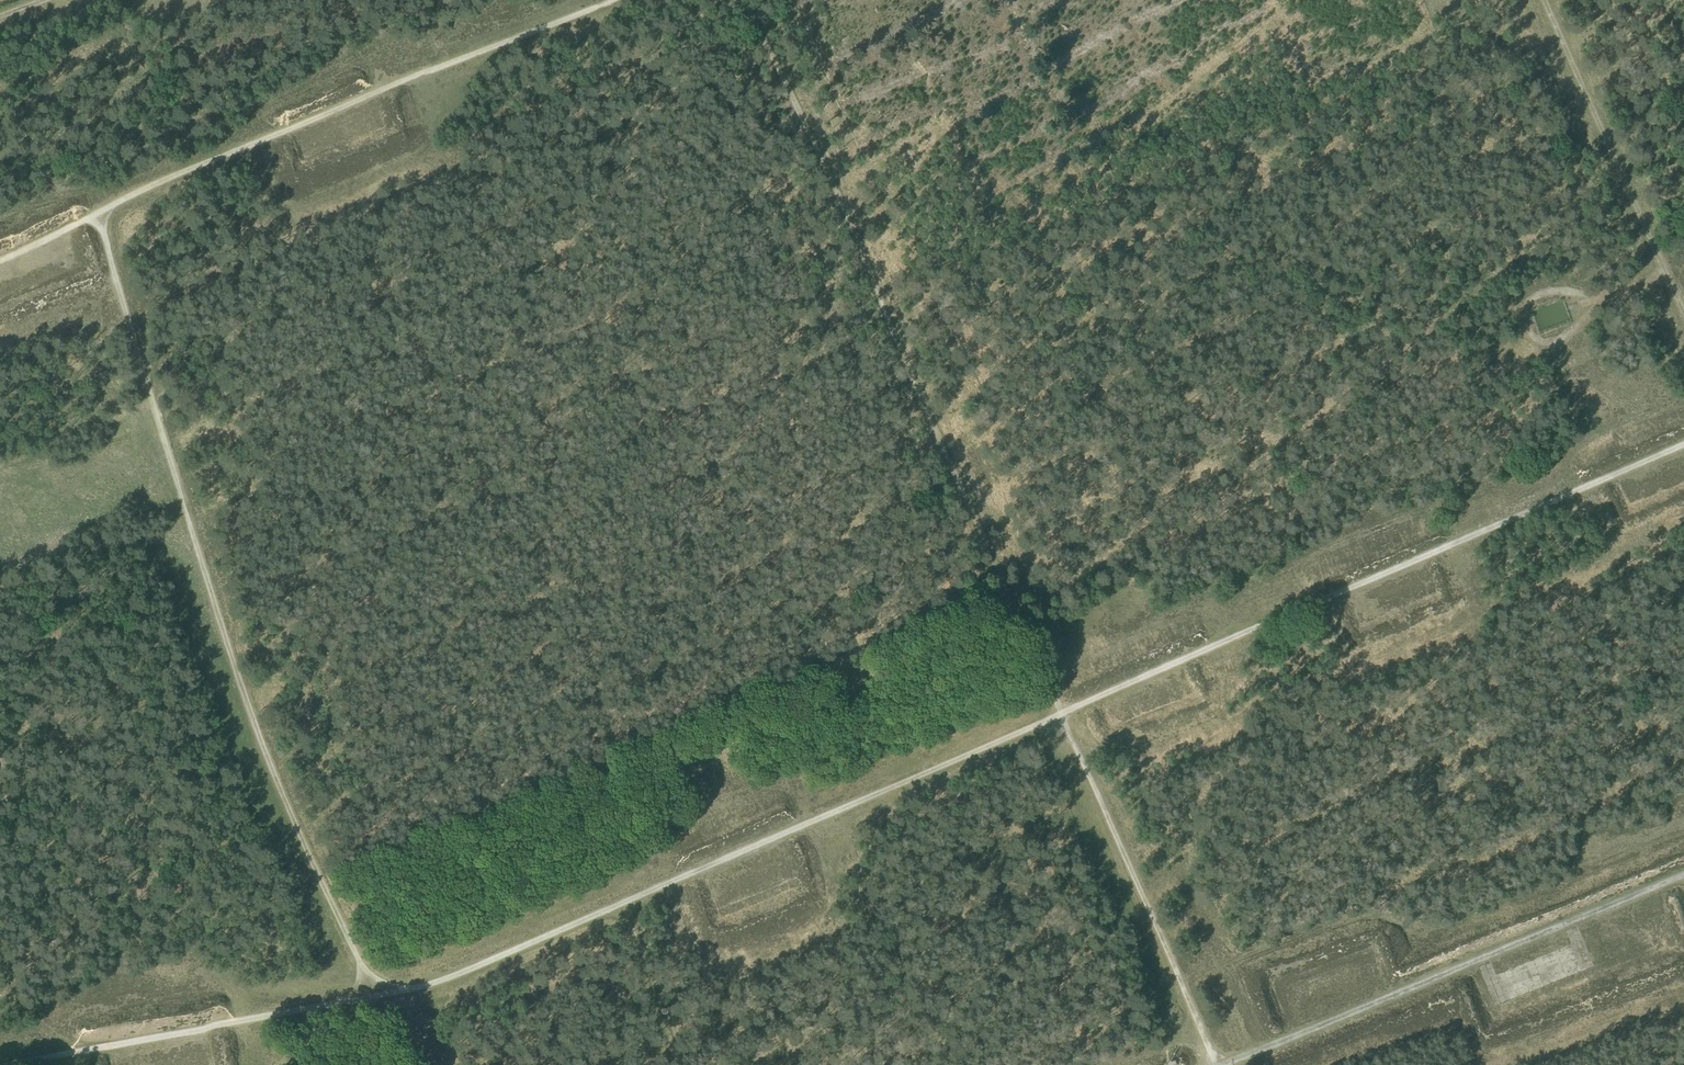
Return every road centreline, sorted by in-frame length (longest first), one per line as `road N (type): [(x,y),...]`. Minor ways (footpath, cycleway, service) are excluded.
road 1 (track): [(95,216),(249,711),(375,999)]
road 2 (track): [(1063,712),(746,0)]
road 3 (track): [(1683,441),(1063,712)]
road 4 (track): [(622,0),(452,62),(95,216)]
road 5 (track): [(1683,880),(1232,1064)]
road 6 (track): [(1063,712),(620,902)]
road 7 (track): [(1216,1064),(1063,712)]
road 8 (track): [(1683,336),(1539,0)]
road 9 (track): [(375,999),(16,1064)]
road 10 (track): [(620,902),(375,999)]
road 11 (track): [(620,902),(690,1064)]

